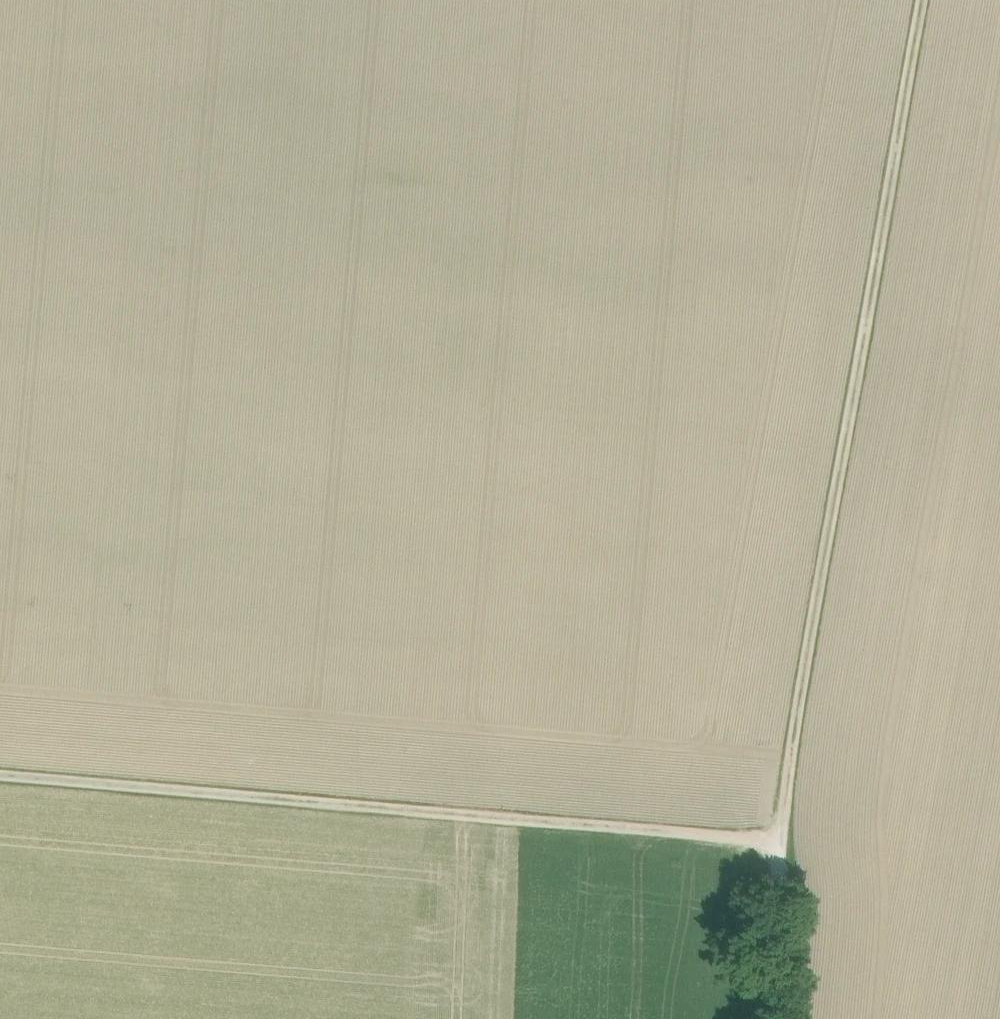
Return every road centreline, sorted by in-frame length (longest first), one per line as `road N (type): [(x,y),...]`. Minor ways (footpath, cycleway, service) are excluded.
road 1 (track): [(761,1018),(788,710),(866,336),(921,0)]
road 2 (track): [(0,775),(722,832),(777,845)]

